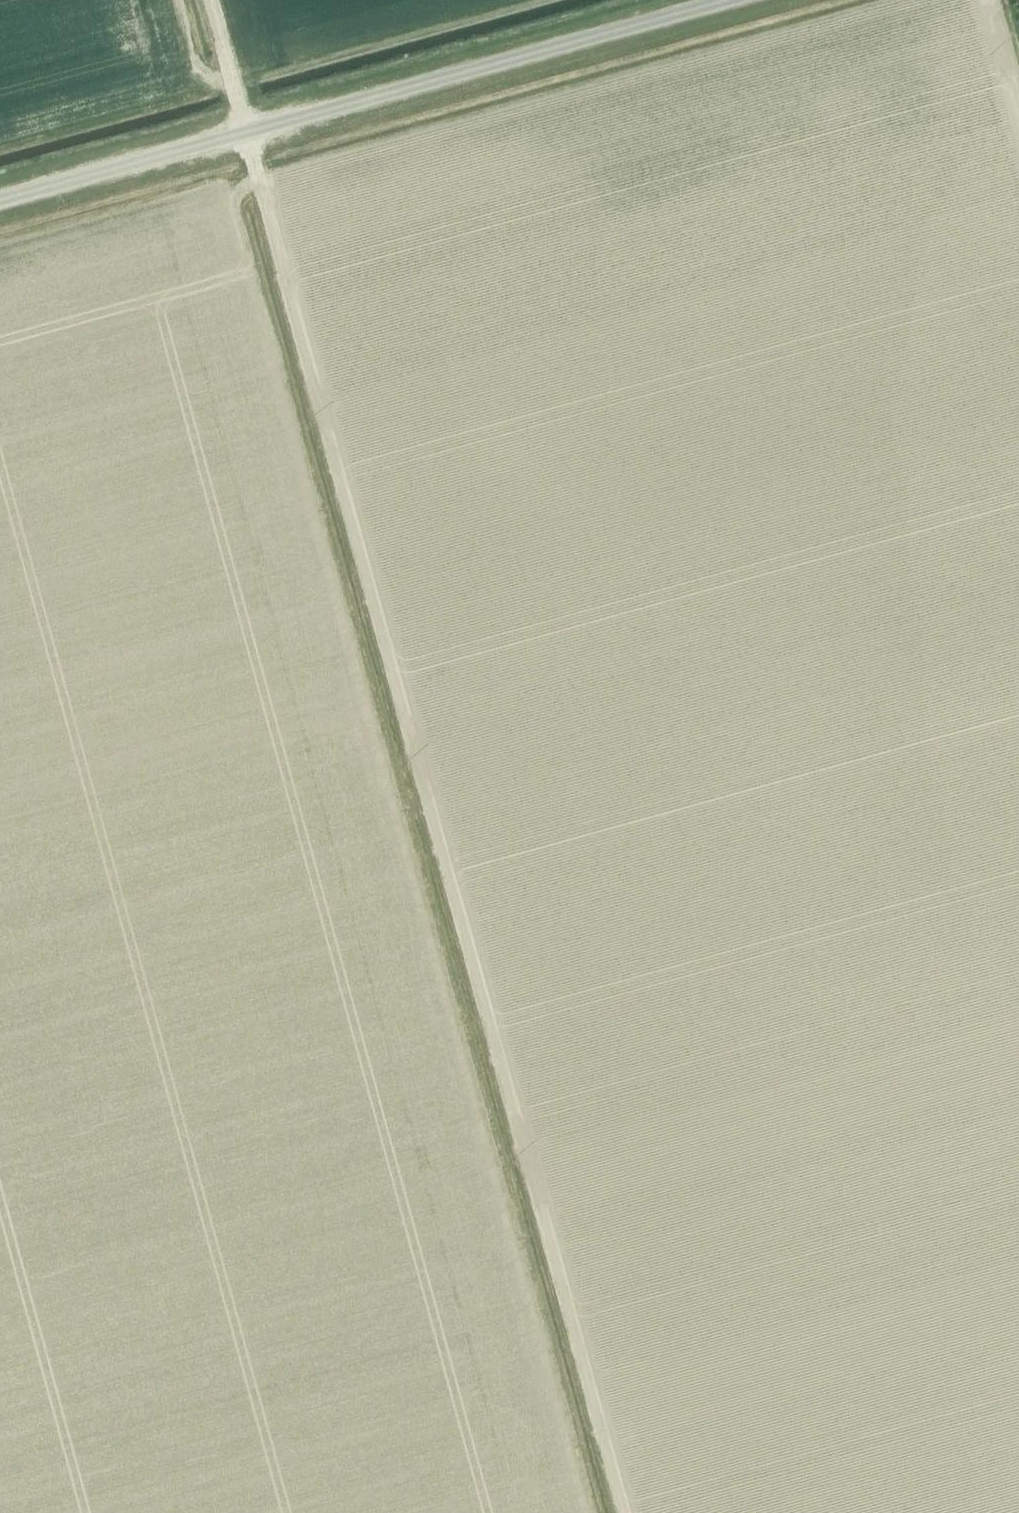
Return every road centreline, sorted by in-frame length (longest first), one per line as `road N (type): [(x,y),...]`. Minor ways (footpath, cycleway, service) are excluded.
road 1 (unclassified): [(0,199),(728,0)]

